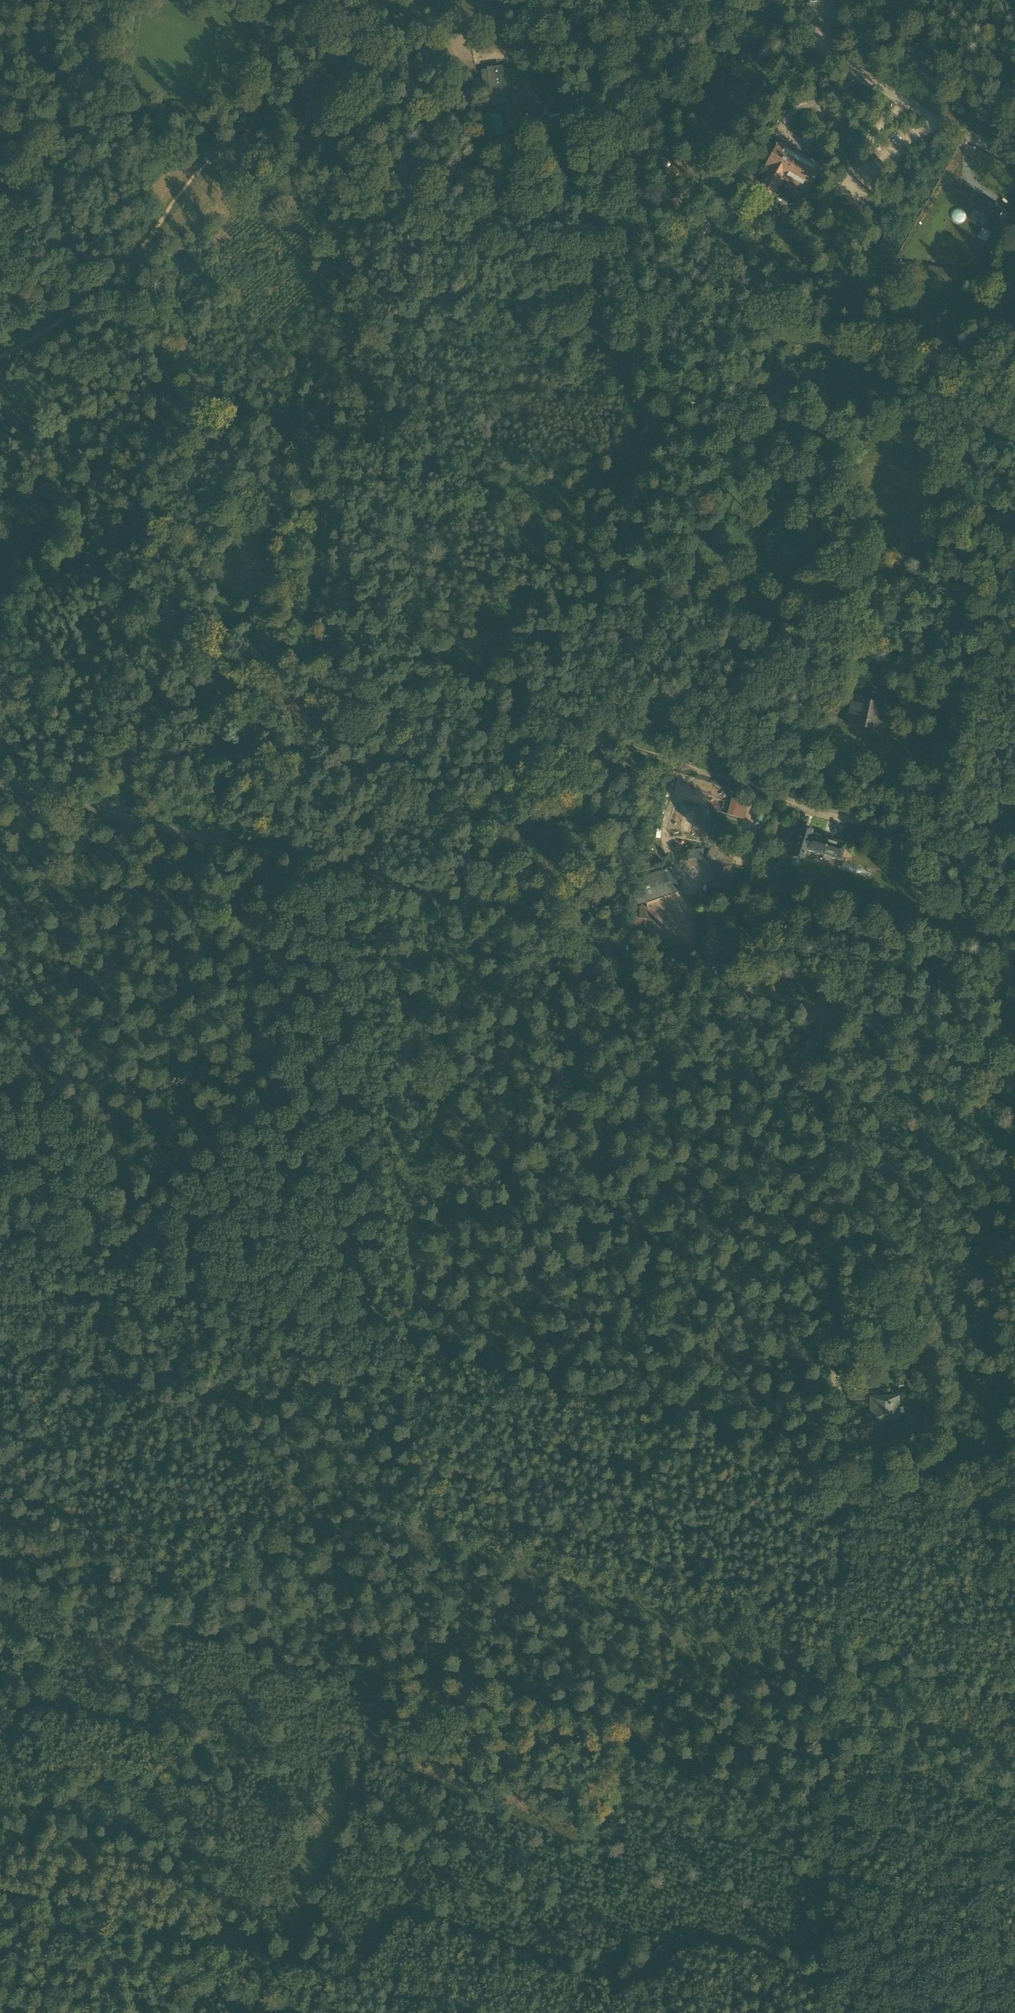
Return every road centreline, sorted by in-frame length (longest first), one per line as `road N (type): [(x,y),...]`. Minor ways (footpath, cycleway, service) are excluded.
road 1 (track): [(1014,1074),(543,926),(0,779)]
road 2 (track): [(824,1010),(841,1482),(825,2012)]
road 3 (unclassified): [(610,578),(637,459),(625,202),(634,84),(643,30),(659,0)]
road 4 (track): [(1014,870),(511,710)]
road 5 (track): [(0,1812),(147,1856),(226,1932),(280,1958),(468,2012)]
road 6 (residential): [(610,578),(1014,710)]
road 7 (unclassified): [(455,902),(511,710),(610,578)]
road 8 (residential): [(717,0),(1014,159)]
road 9 (track): [(836,1825),(1014,1869)]

